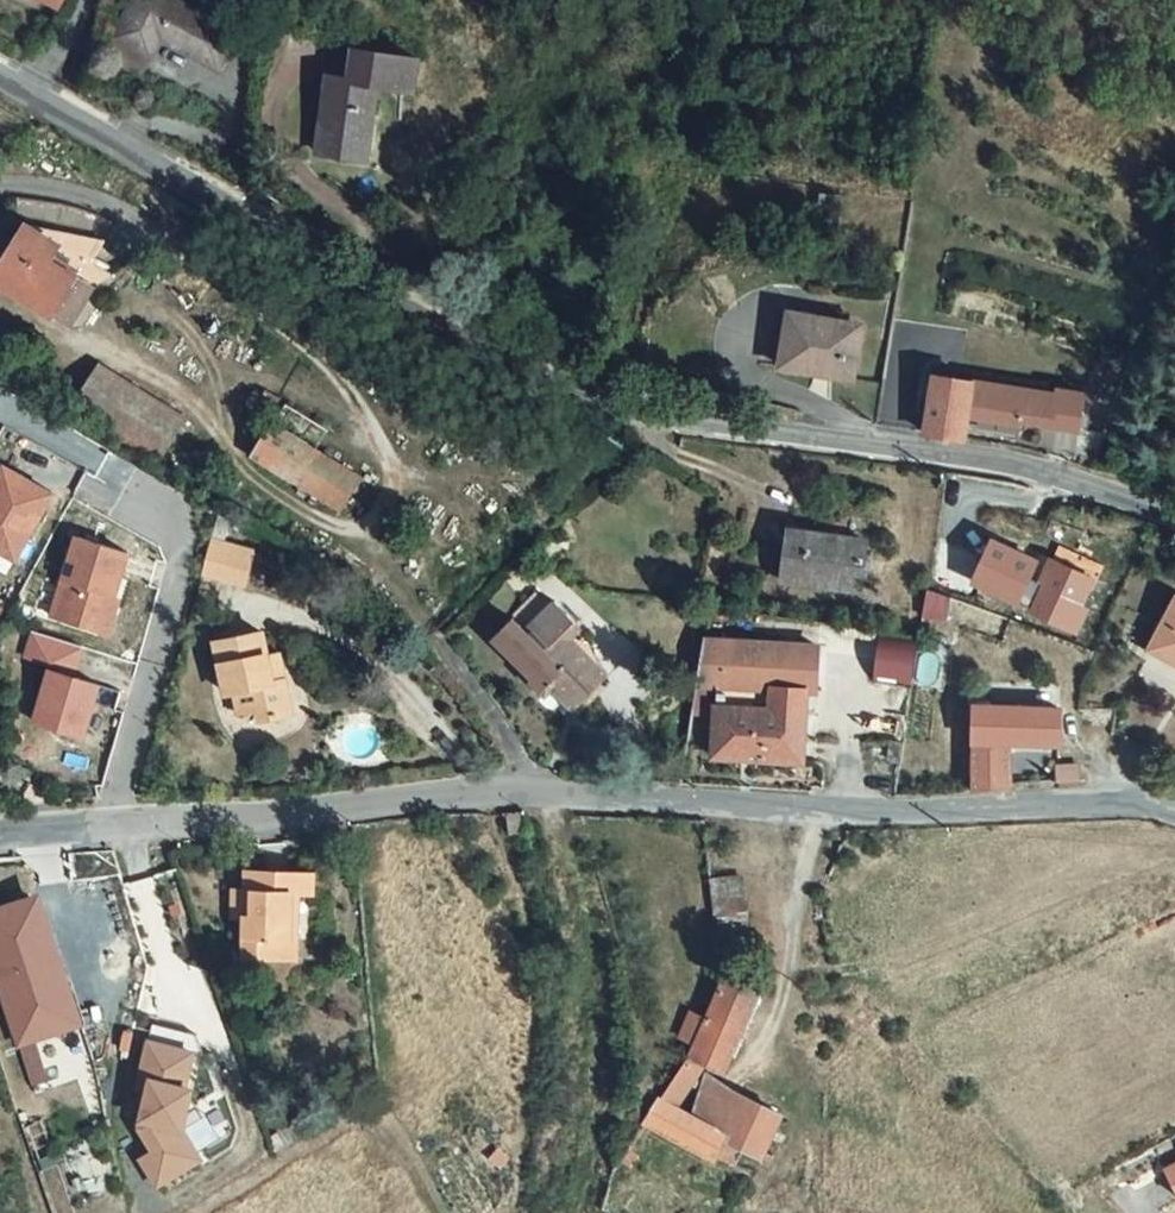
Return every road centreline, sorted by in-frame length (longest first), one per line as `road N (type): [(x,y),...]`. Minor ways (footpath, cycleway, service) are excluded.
road 1 (unclassified): [(0,75),(643,421),(1046,468),(1174,514)]
road 2 (residential): [(1174,812),(1111,803),(898,808),(537,790),(0,831)]
road 3 (track): [(102,350),(185,393),(246,470),(306,514),(346,530),(382,518),(395,472),(345,384),(161,229)]

